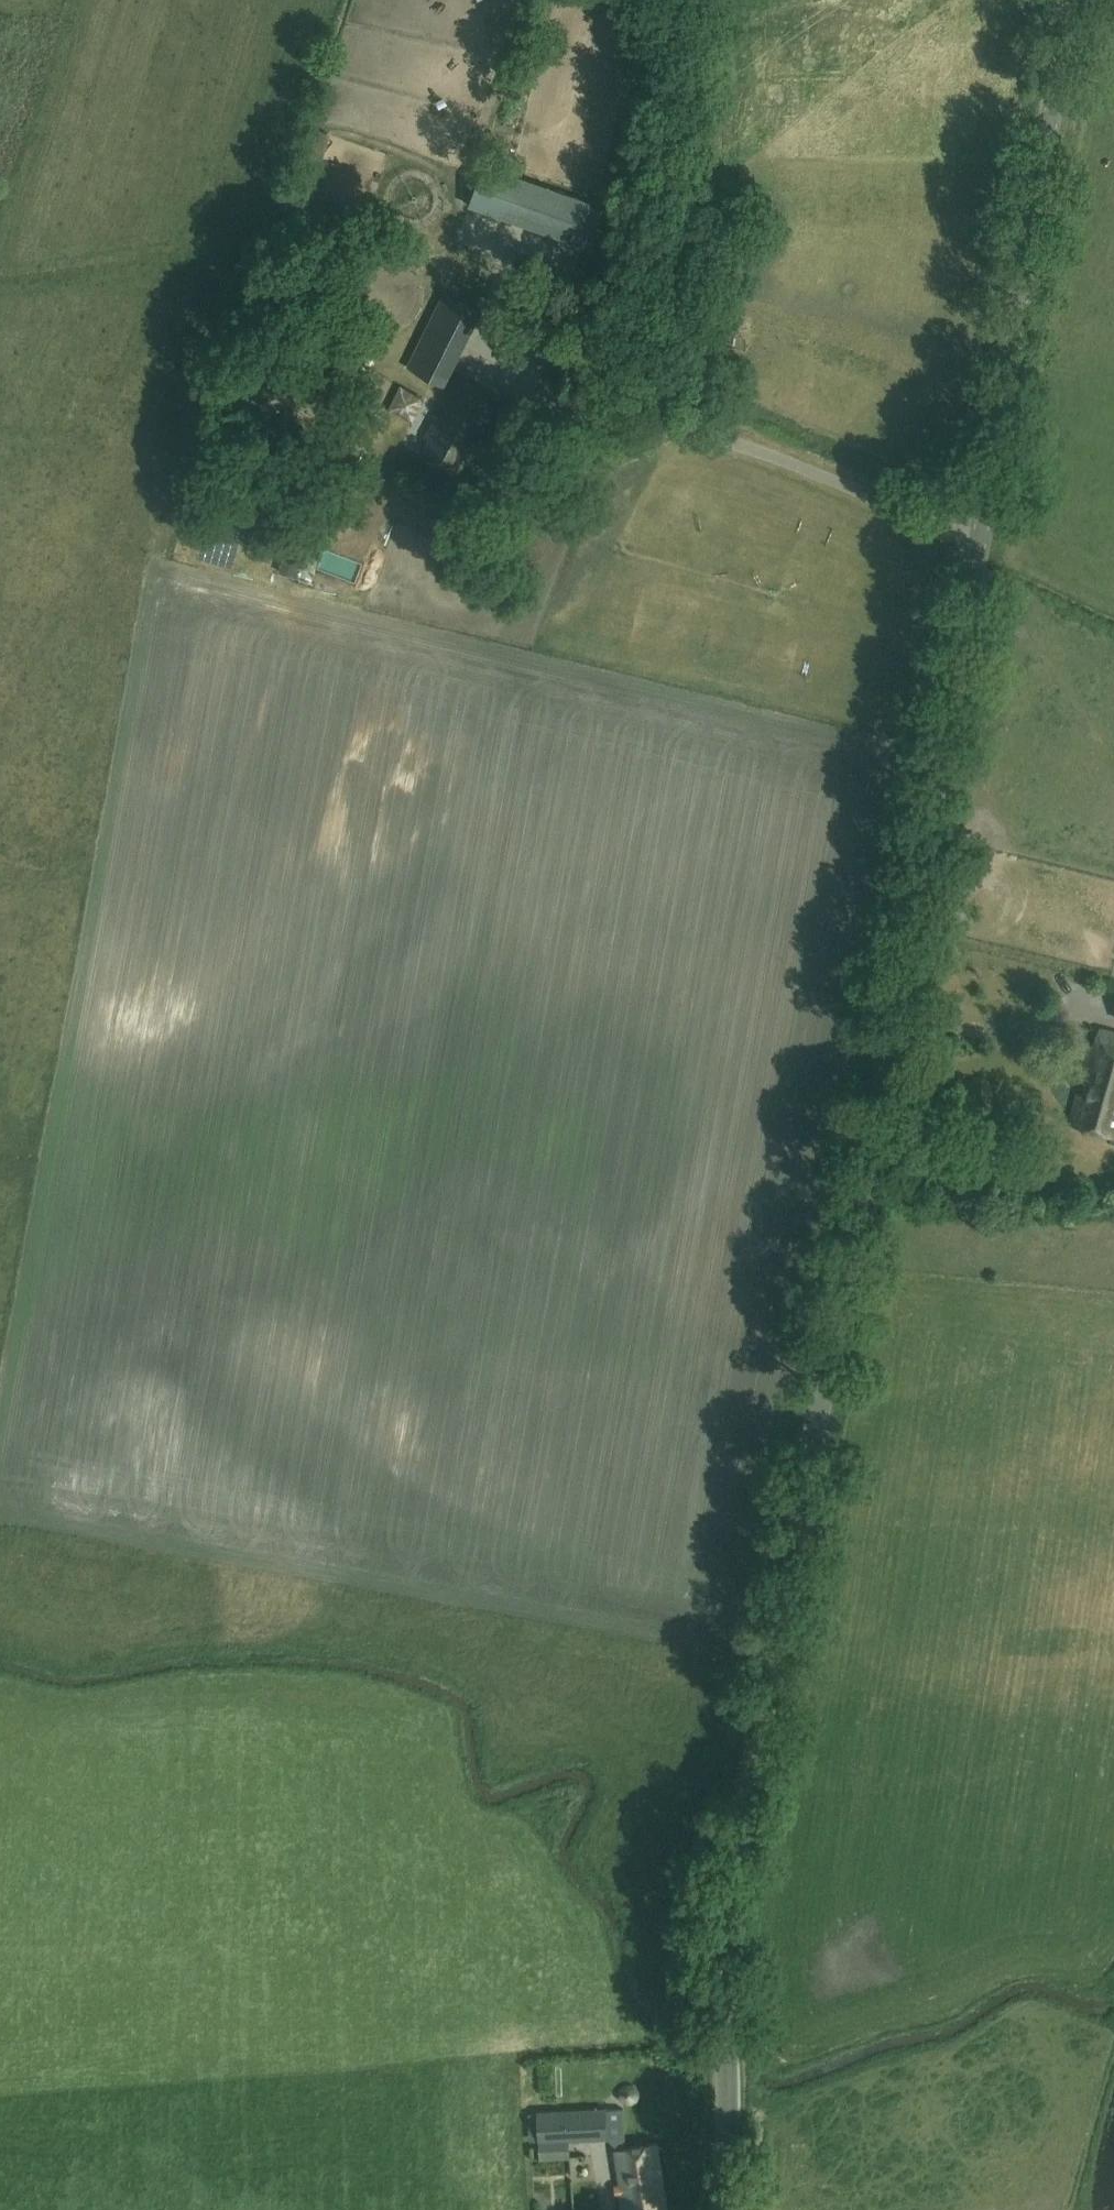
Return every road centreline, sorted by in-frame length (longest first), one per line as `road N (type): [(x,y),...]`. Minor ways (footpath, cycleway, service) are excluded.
road 1 (tertiary): [(721,2209),(727,1967),(742,1826),(980,543),(1070,0)]

